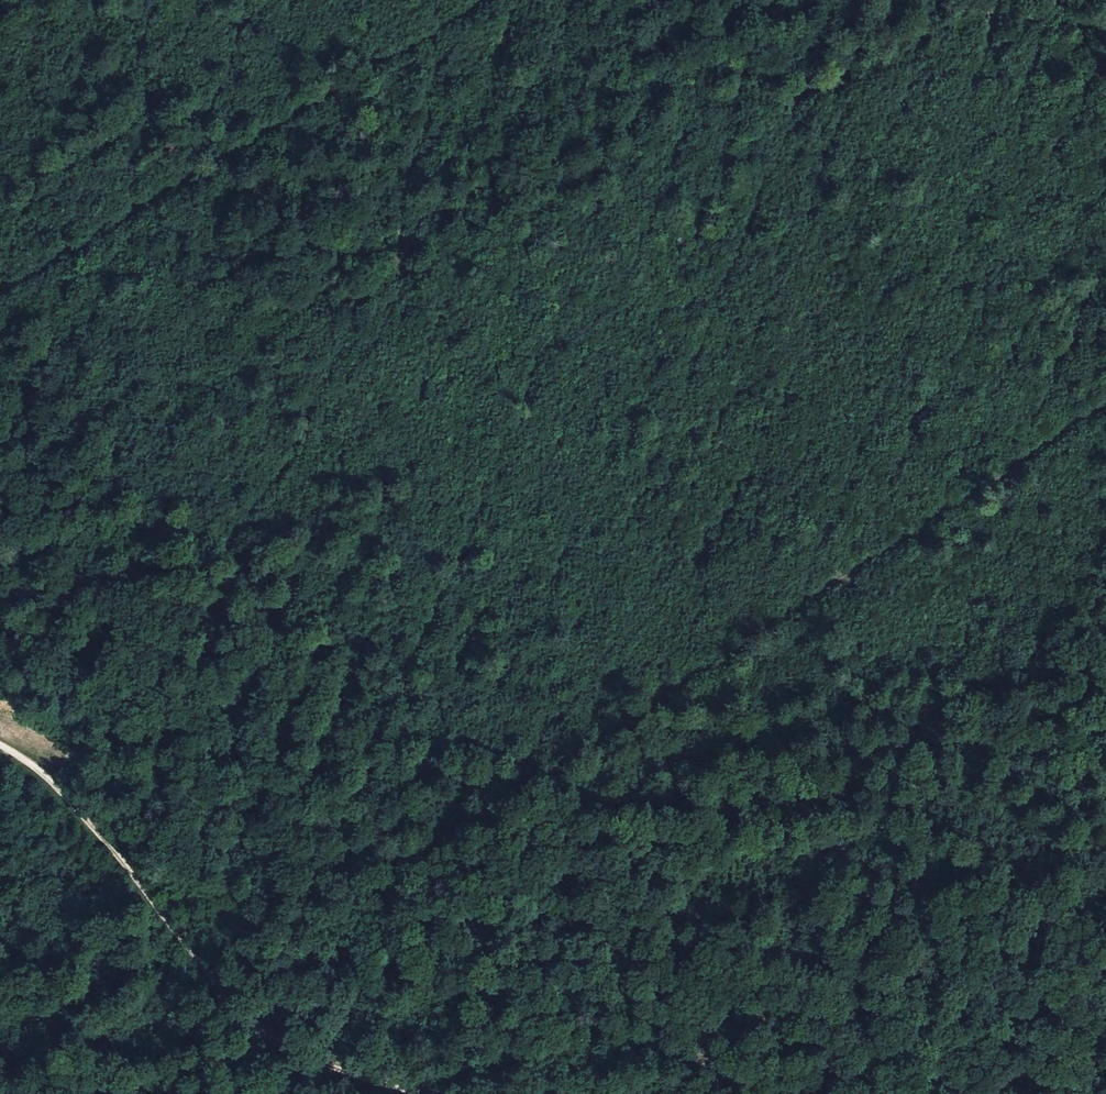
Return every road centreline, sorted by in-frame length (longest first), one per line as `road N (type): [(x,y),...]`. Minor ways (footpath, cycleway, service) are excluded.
road 1 (track): [(0,745),(59,787),(224,988)]
road 2 (track): [(224,988),(319,1067),(430,1093)]

